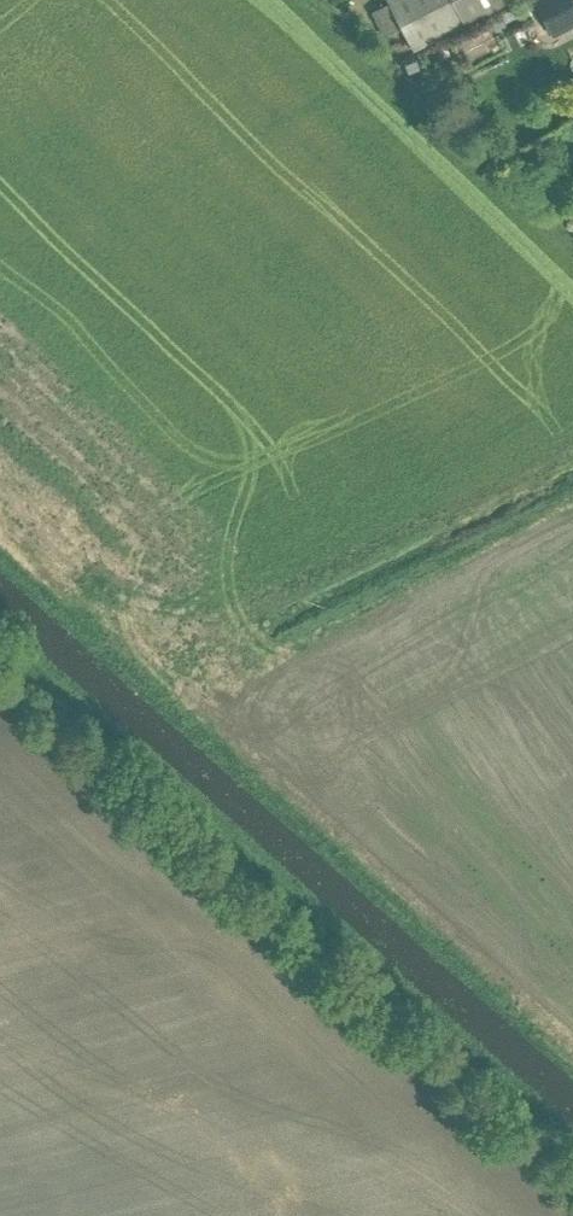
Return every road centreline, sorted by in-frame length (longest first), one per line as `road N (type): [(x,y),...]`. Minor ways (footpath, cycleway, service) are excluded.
road 1 (track): [(0,630),(572,1139)]

